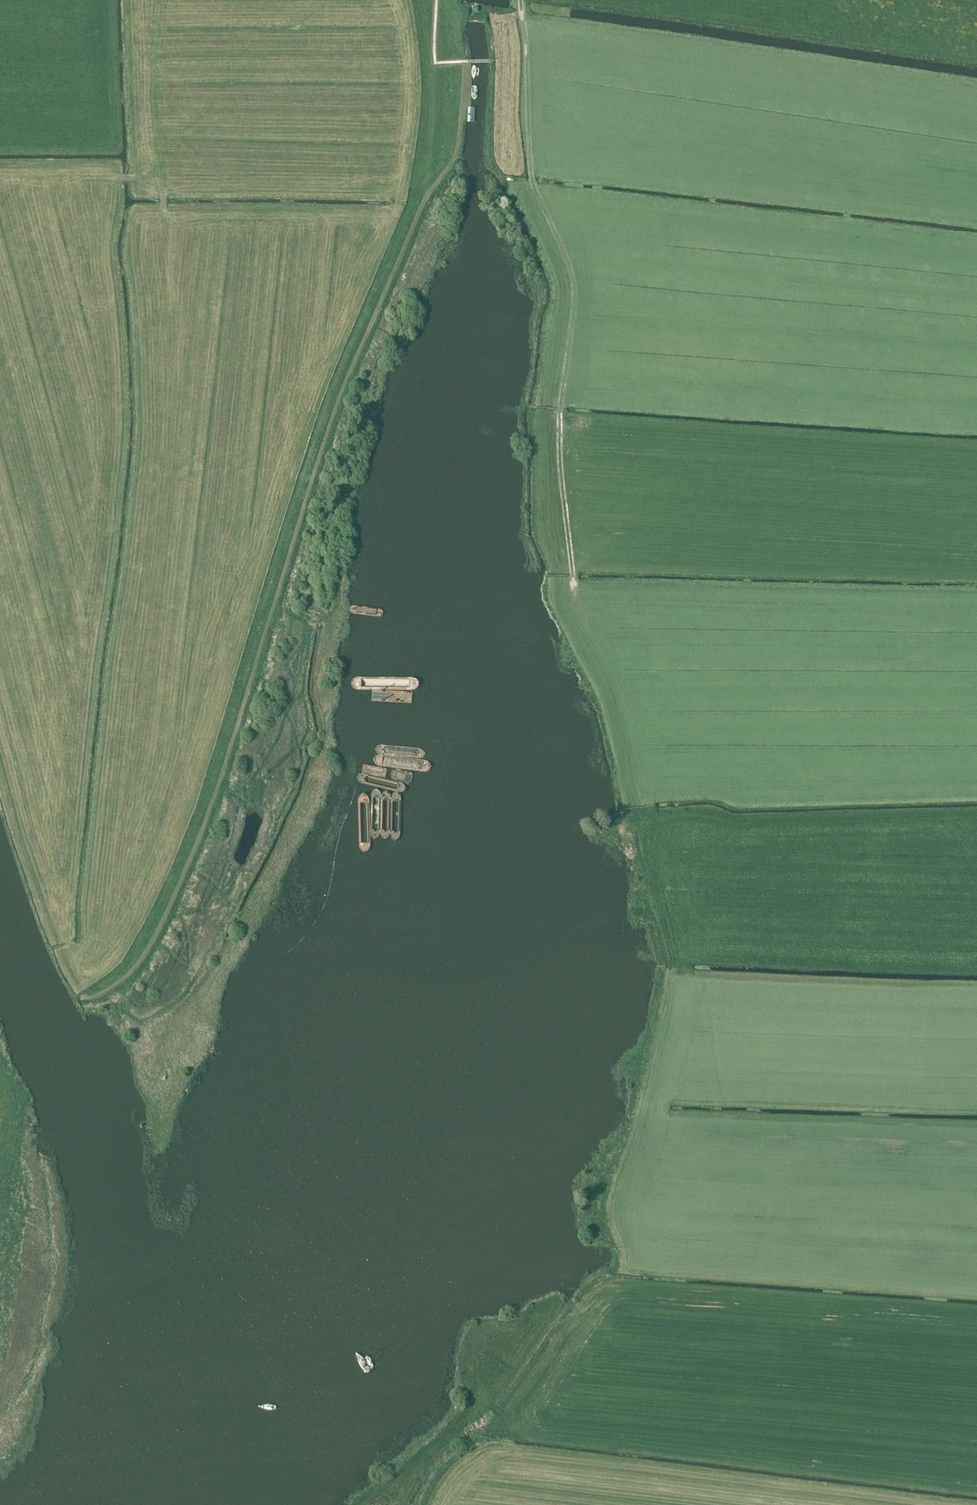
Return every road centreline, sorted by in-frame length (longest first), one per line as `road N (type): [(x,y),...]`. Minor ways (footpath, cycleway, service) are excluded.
road 1 (track): [(519,0),(533,181),(577,297),(558,421),(556,499),(576,591)]

